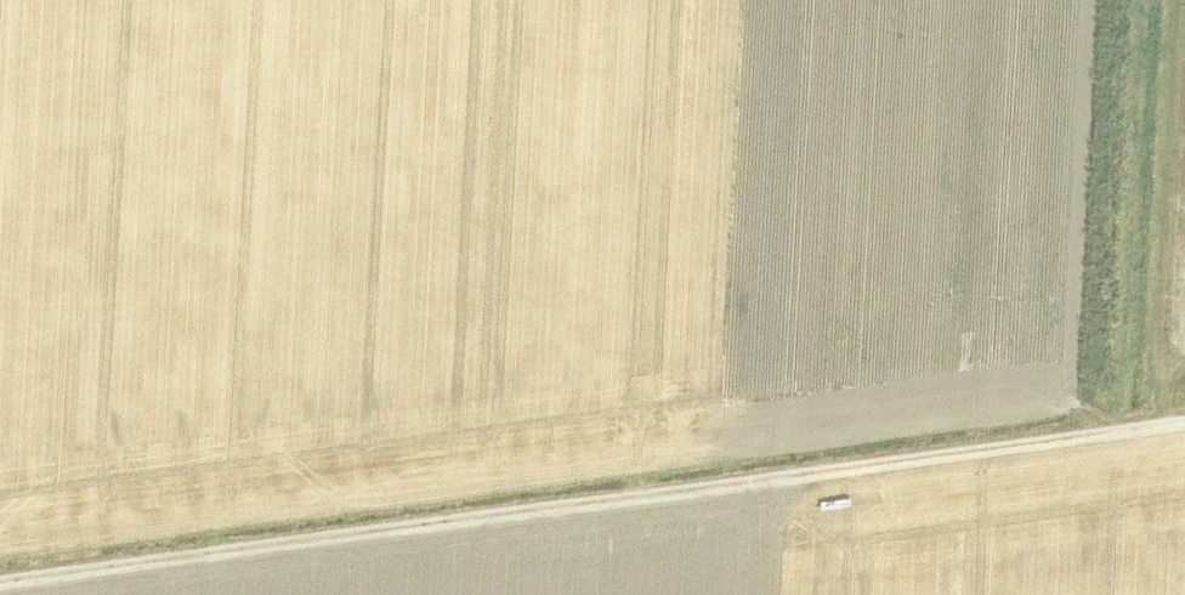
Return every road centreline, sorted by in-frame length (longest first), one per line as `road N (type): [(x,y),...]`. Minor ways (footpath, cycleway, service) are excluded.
road 1 (track): [(0,583),(1184,423)]

